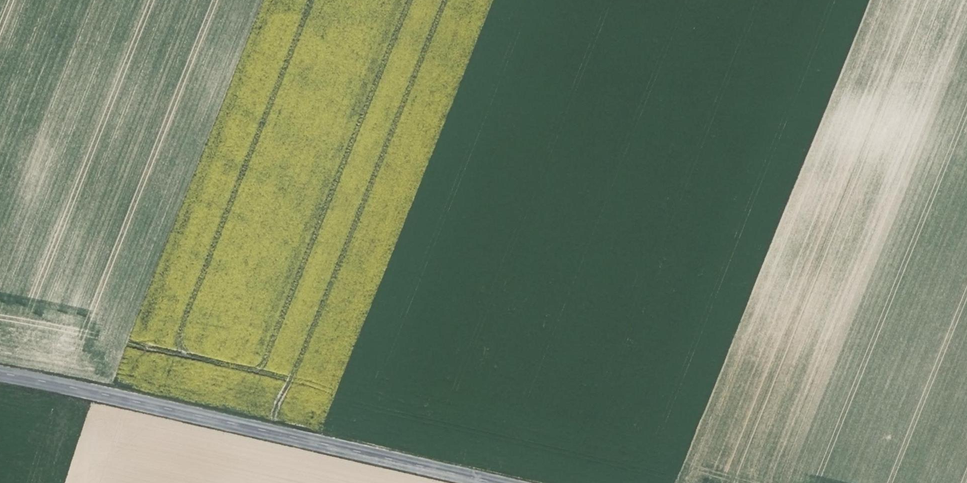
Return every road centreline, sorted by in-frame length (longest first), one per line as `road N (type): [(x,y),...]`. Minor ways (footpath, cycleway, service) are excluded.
road 1 (tertiary): [(0,373),(491,482)]

